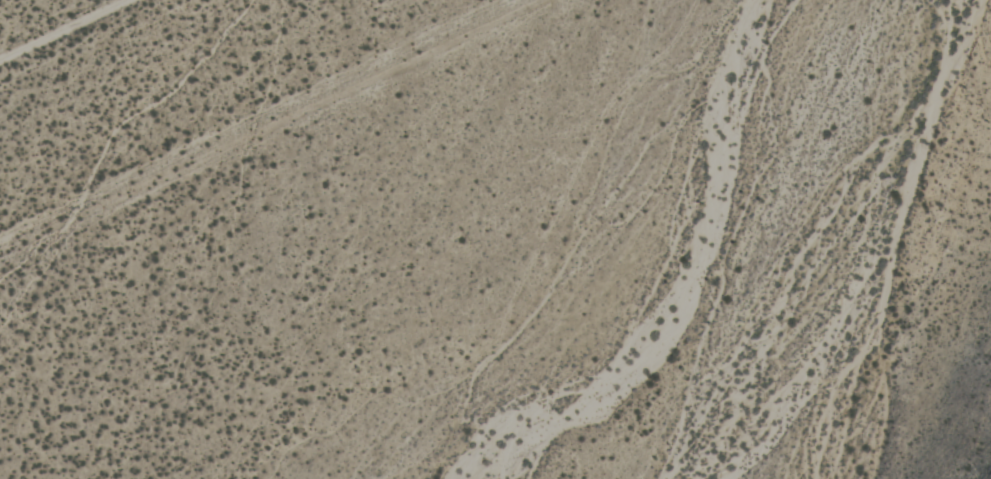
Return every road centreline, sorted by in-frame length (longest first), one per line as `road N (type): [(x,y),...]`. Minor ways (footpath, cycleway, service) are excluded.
road 1 (track): [(116,0),(0,55)]

